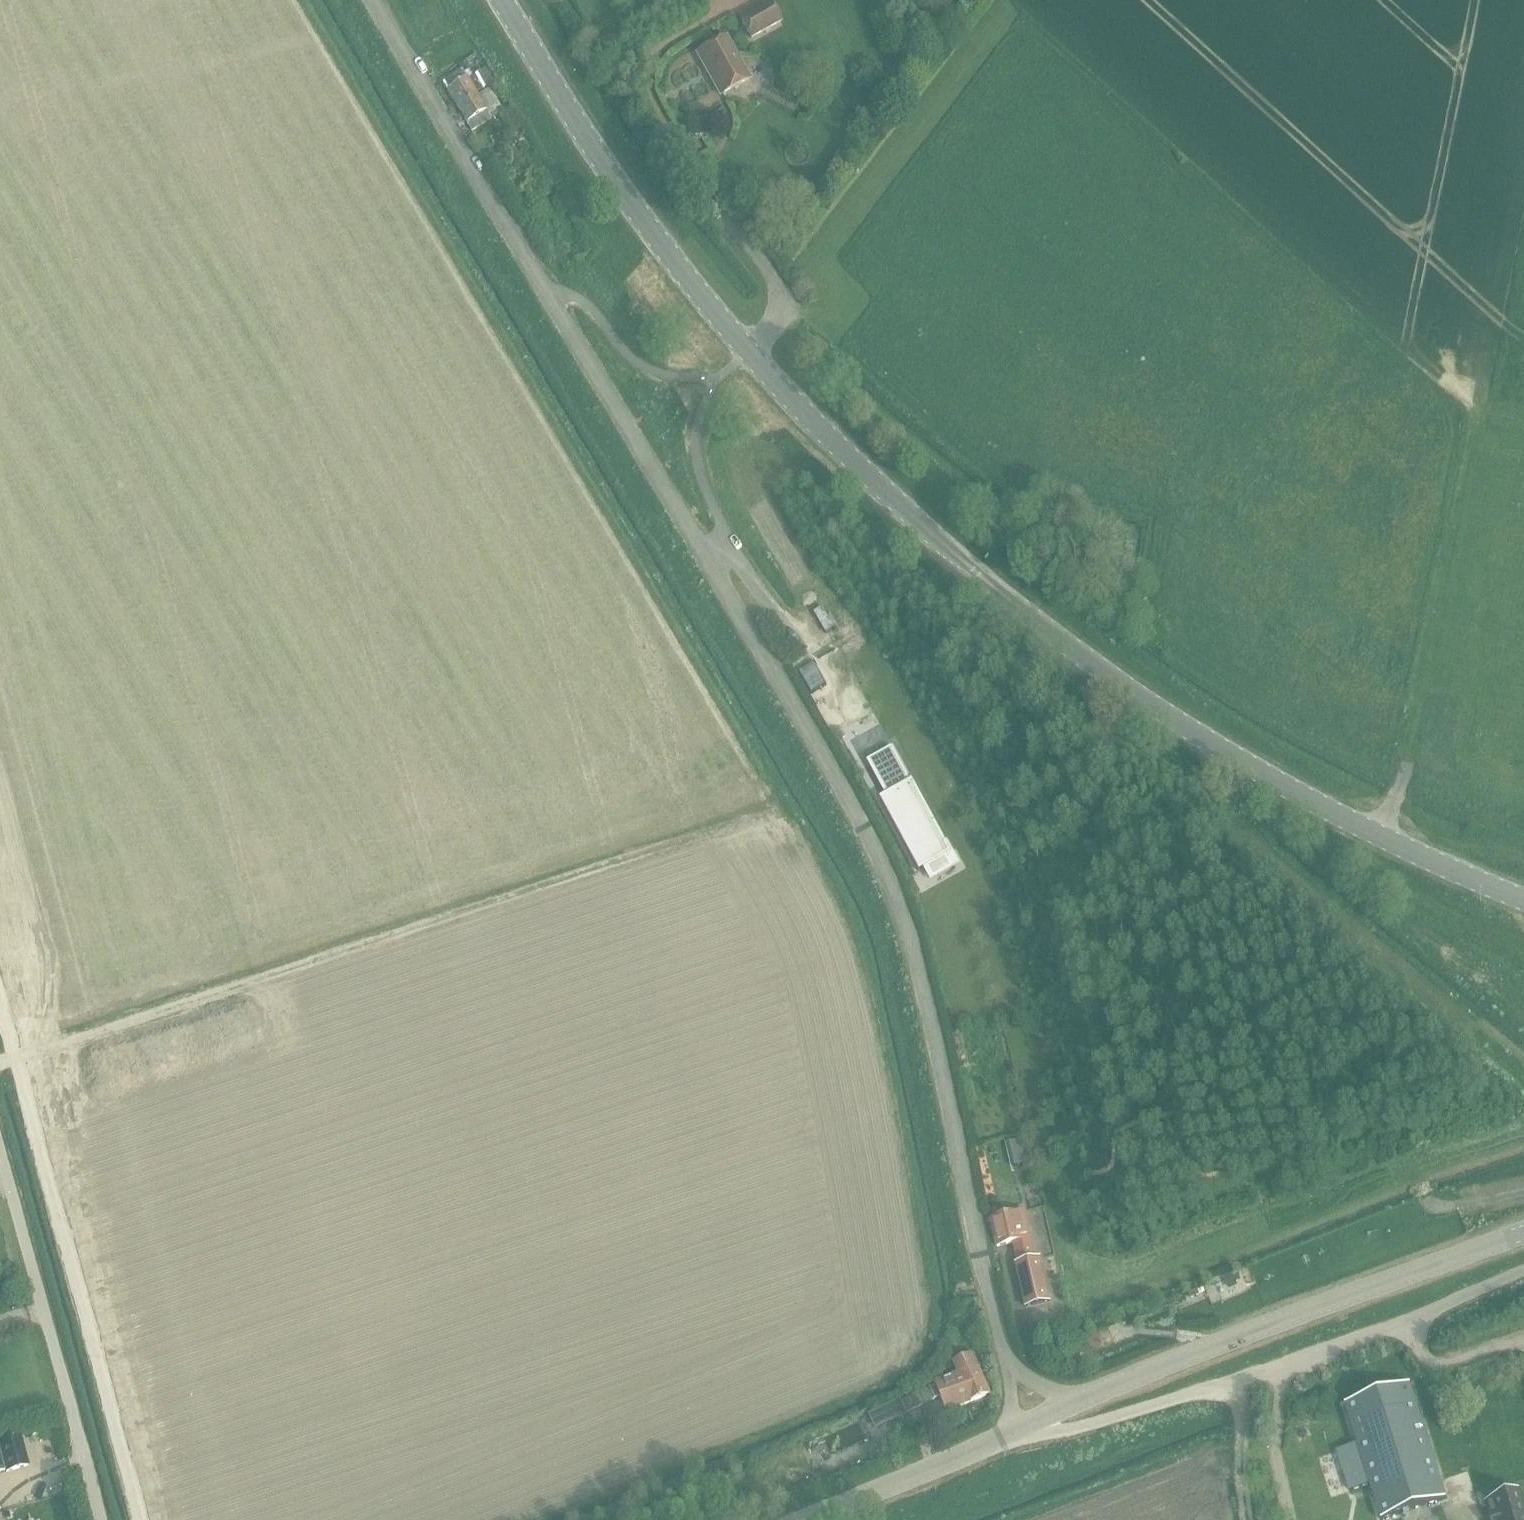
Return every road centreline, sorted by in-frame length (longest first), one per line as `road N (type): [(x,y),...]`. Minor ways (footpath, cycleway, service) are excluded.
road 1 (unclassified): [(1029,1424),(891,882),(374,0)]
road 2 (tertiary): [(1523,900),(1377,835),(1192,731),(1072,648),(920,523),(803,411),(706,302),(601,159),(502,0)]
road 3 (track): [(0,1061),(776,811)]
road 4 (track): [(143,1519),(0,1003)]
road 5 (tertiary): [(1029,1424),(1223,1341),(1523,1231)]
road 6 (residential): [(99,1519),(0,1151)]
road 7 (track): [(1408,759),(1472,431)]
road 8 (tertiary): [(800,1519),(1029,1424)]
road 9 (track): [(1245,1519),(1232,1383)]

